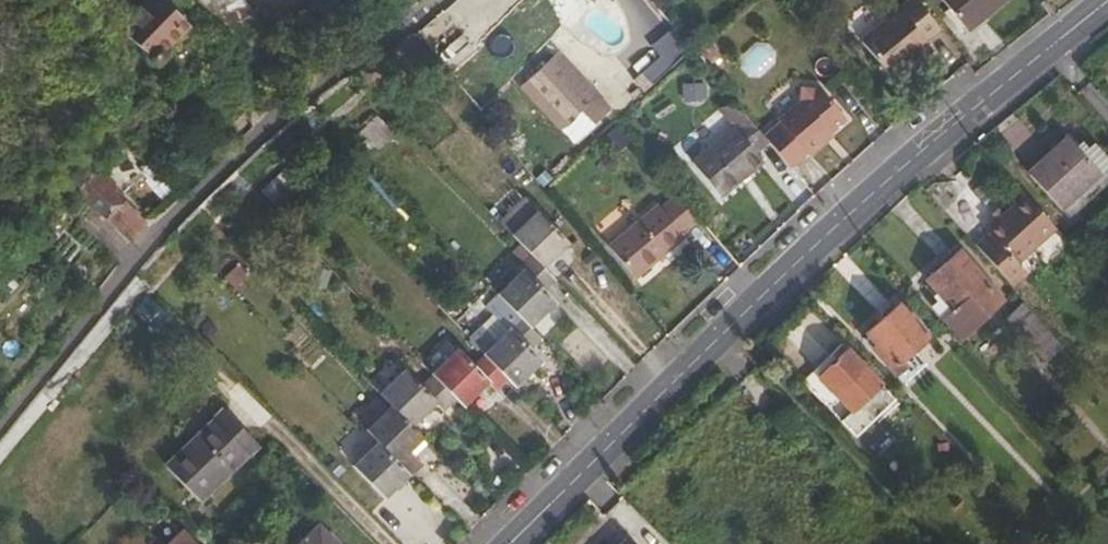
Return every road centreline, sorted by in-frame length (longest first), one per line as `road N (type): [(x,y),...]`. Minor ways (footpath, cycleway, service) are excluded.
road 1 (secondary): [(1107,2),(923,151),(511,543)]
road 2 (residential): [(0,420),(269,119),(430,0)]

